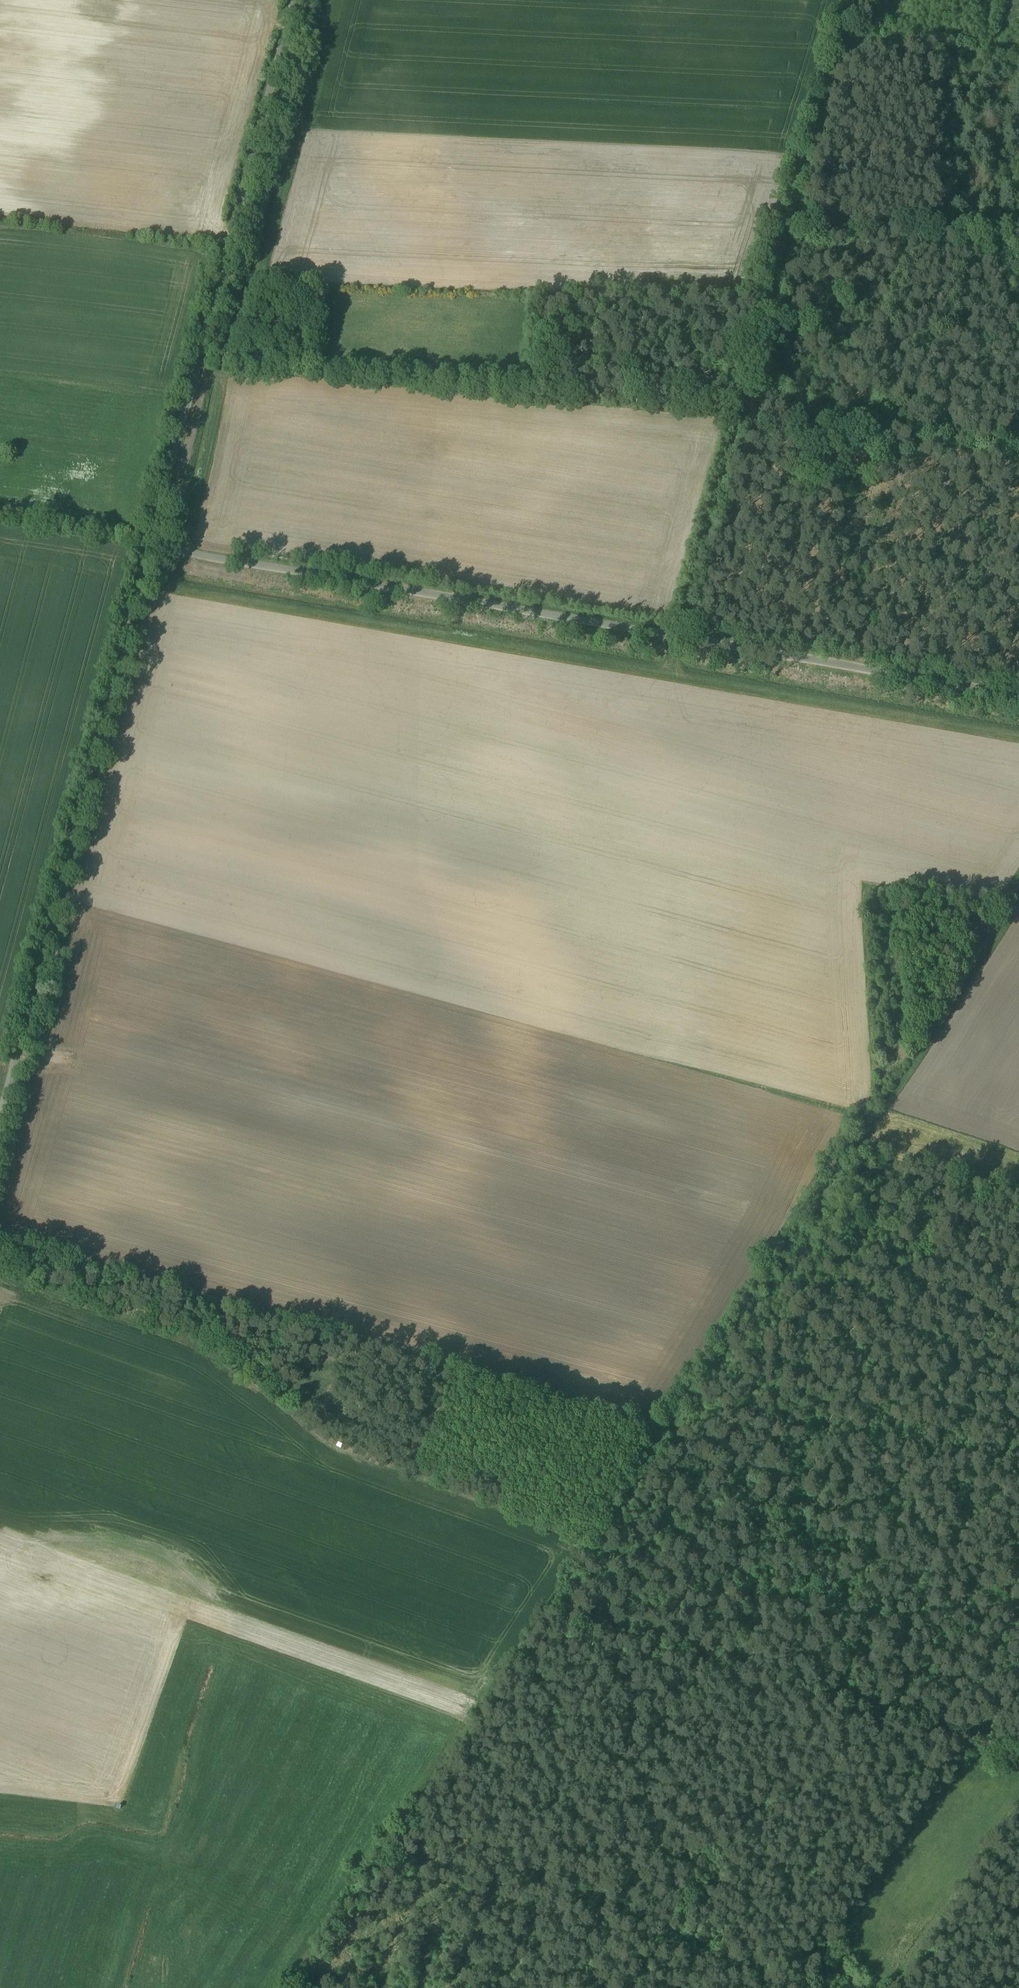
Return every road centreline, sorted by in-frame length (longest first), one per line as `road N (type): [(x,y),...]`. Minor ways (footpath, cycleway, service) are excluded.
road 1 (unclassified): [(148,546),(1018,700)]
road 2 (unclassified): [(148,546),(301,0)]
road 3 (unclassified): [(0,1092),(148,546)]

